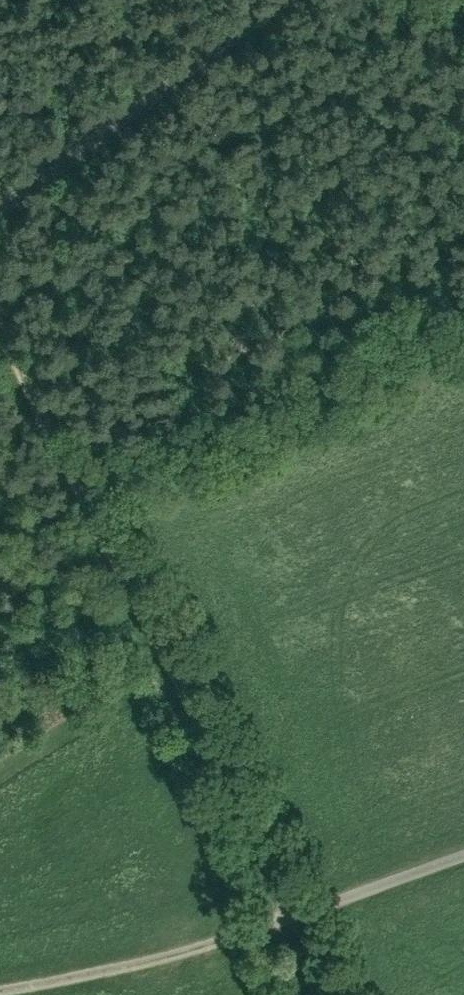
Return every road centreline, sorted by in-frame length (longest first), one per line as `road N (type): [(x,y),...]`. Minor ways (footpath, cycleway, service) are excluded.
road 1 (track): [(263,926),(0,341)]
road 2 (residential): [(297,0),(0,201)]
road 3 (residential): [(463,855),(169,958)]
road 4 (residential): [(0,989),(169,958)]

